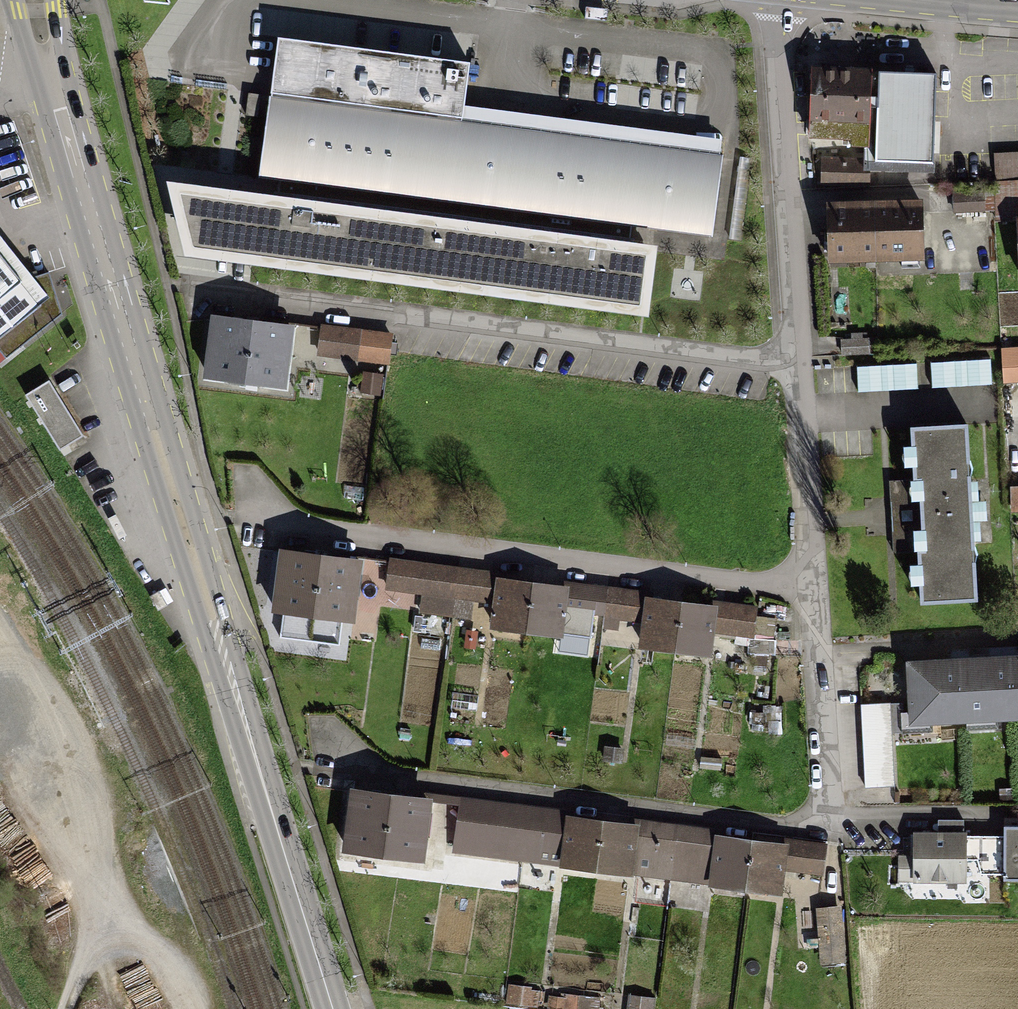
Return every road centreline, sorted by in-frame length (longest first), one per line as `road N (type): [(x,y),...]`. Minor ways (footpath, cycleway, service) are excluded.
road 1 (primary): [(332,1008),(109,282),(33,0)]
road 2 (residential): [(776,0),(802,586),(827,827),(995,821)]

